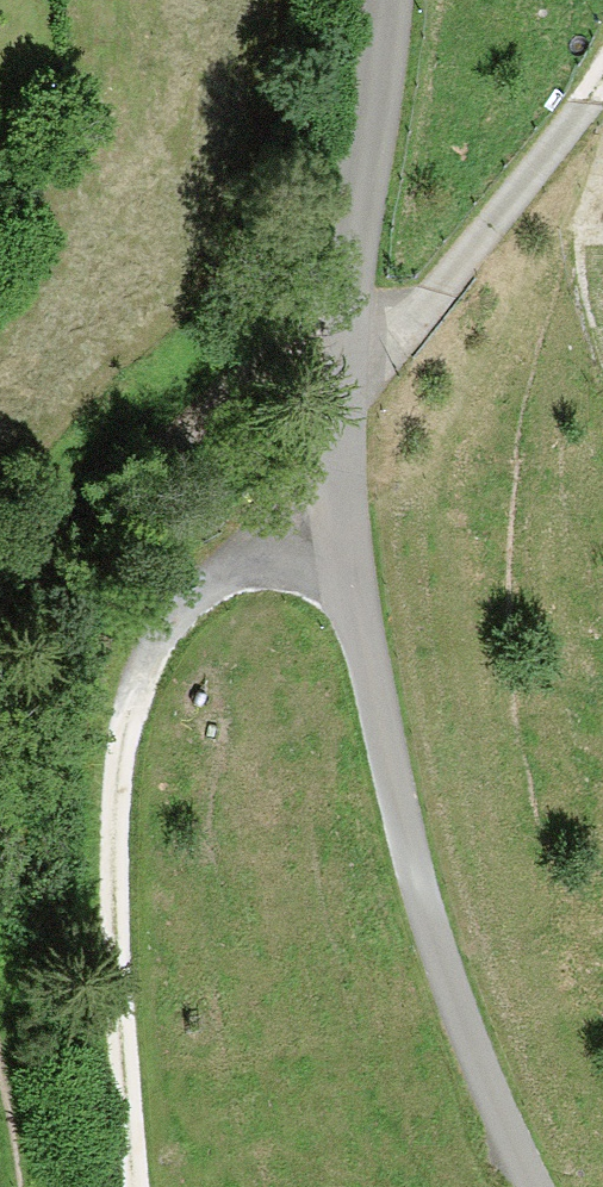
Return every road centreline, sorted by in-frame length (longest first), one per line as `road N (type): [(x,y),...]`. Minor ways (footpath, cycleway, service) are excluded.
road 1 (track): [(123,1186),(106,1008),(106,757),(125,653),(339,437),(602,58)]
road 2 (residential): [(382,0),(367,239),(339,437),(345,582),(443,987),(537,1186)]

